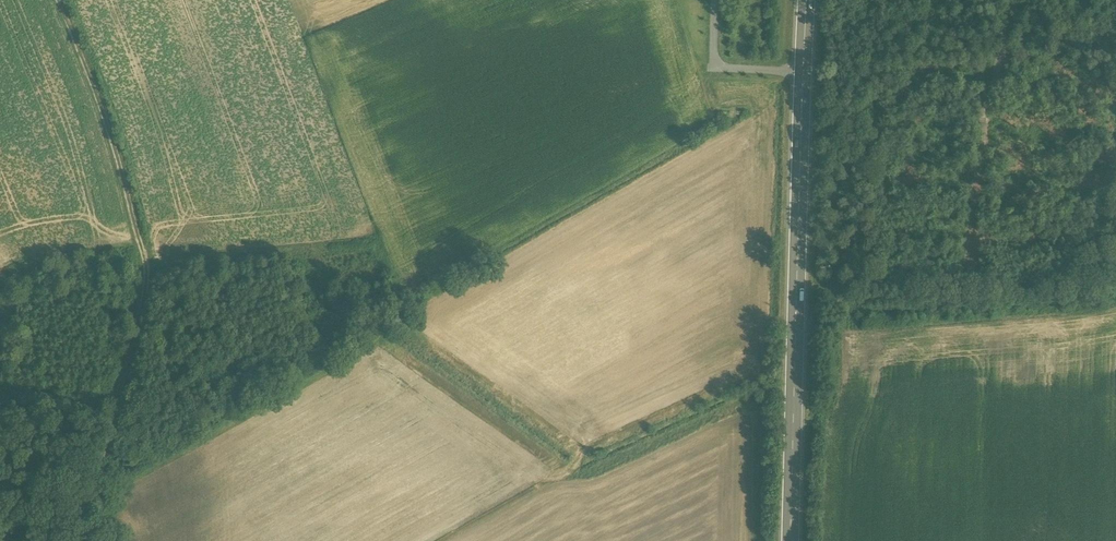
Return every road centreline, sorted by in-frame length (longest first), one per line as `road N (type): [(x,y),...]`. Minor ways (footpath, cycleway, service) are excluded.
road 1 (secondary): [(807,0),(790,540)]

